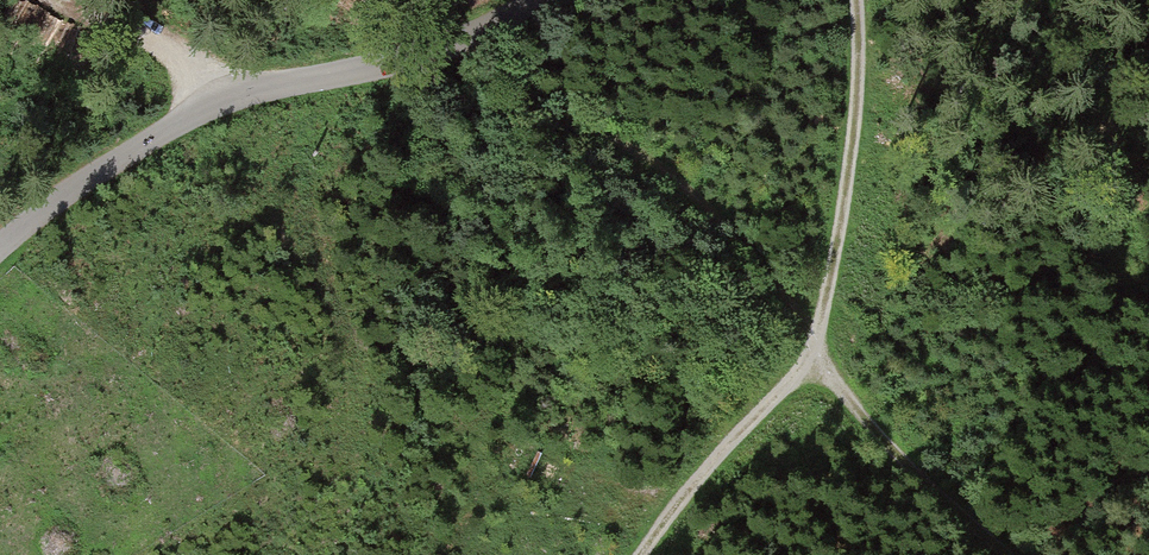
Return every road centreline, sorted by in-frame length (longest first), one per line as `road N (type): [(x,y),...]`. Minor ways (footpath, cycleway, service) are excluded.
road 1 (track): [(389,65),(650,159),(718,220),(834,378),(1011,554)]
road 2 (track): [(859,0),(852,172),(816,347),(646,554)]
road 3 (unclassified): [(0,248),(63,195),(194,112),(244,91),(446,49),(535,0)]
road 4 (track): [(33,0),(244,91)]

